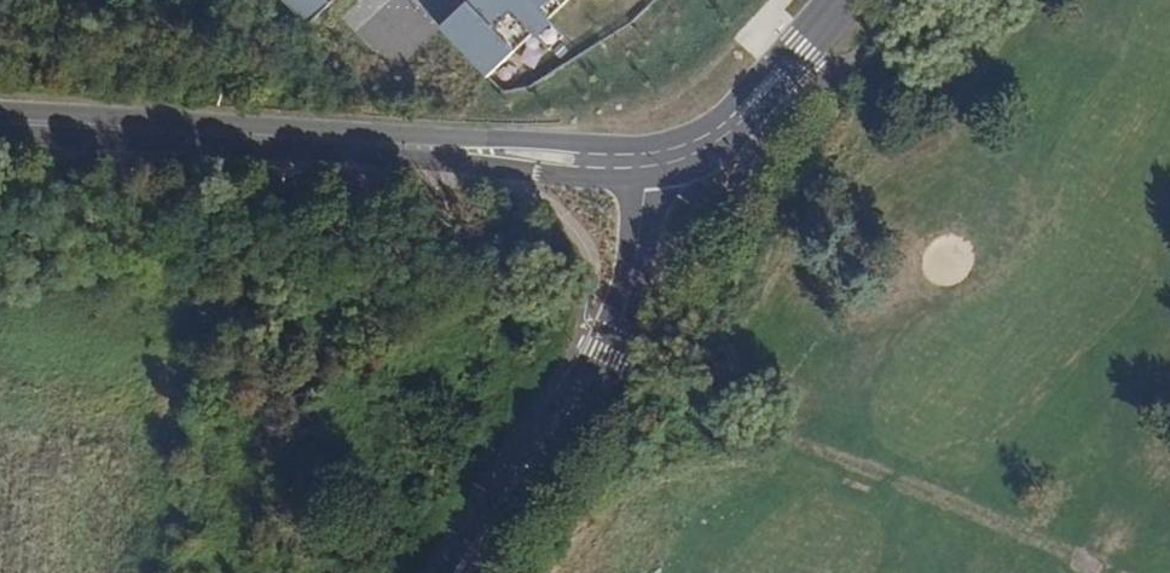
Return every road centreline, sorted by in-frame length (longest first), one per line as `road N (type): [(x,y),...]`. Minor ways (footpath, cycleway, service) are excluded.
road 1 (unclassified): [(646,178),(633,278),(612,339),(455,572)]
road 2 (secondary): [(268,137),(551,175),(646,178)]
road 3 (secondary): [(646,144),(268,137)]
road 4 (secondary): [(646,178),(702,166),(733,143),(857,0)]
road 5 (secondary): [(268,137),(0,120)]
road 6 (track): [(861,468),(1101,572)]
road 7 (secondary): [(823,0),(723,112),(680,138),(646,144)]

